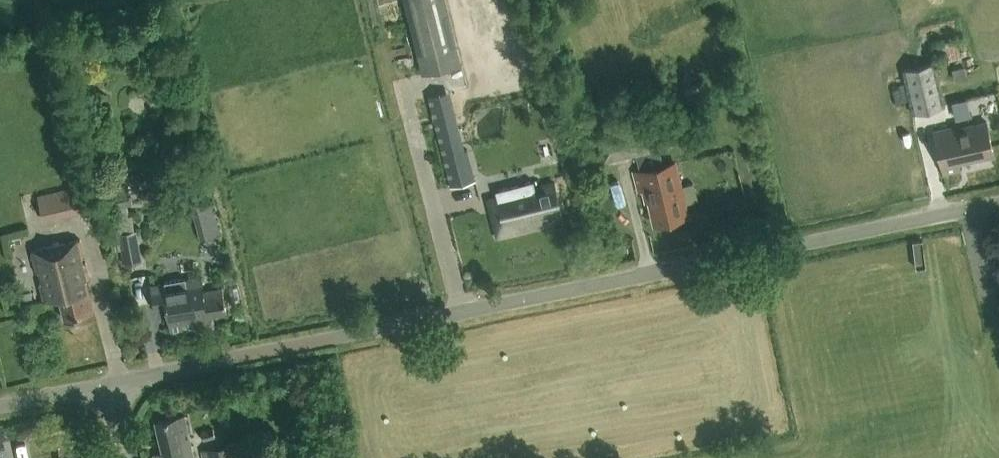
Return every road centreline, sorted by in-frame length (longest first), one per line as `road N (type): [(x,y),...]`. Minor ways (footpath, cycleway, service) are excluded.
road 1 (unclassified): [(105,384),(998,203)]

